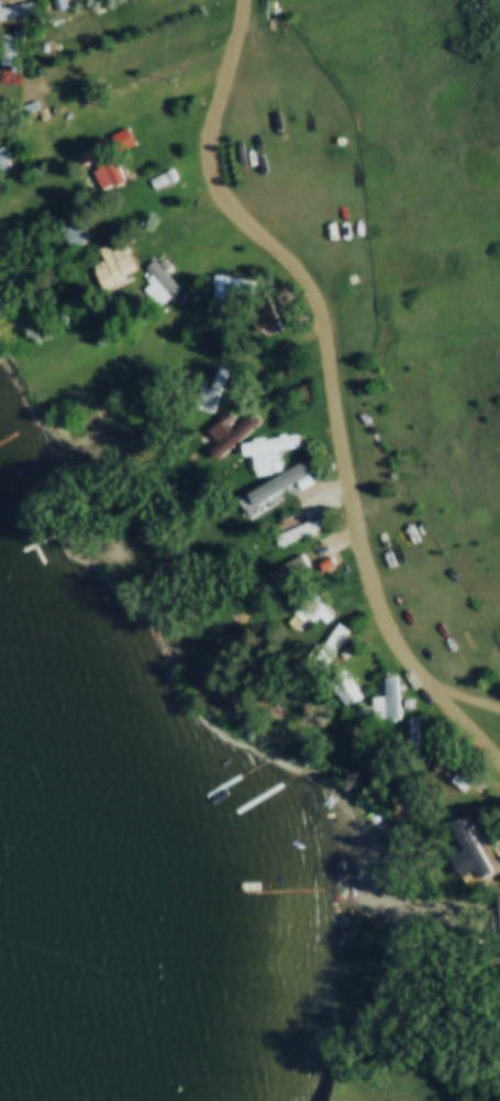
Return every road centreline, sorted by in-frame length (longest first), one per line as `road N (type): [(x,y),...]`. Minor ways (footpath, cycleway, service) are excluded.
road 1 (residential): [(244,0),(210,137),(211,177),(318,308),(365,555),(381,612),(425,681)]

